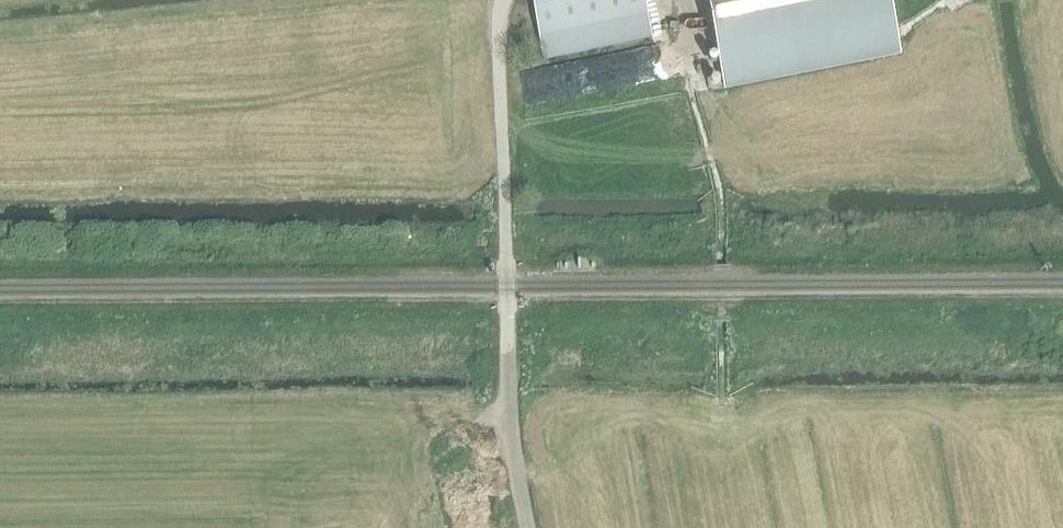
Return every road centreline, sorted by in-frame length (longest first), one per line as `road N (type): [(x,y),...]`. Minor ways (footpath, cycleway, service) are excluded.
road 1 (track): [(500,0),(494,43),(511,461),(521,527)]

